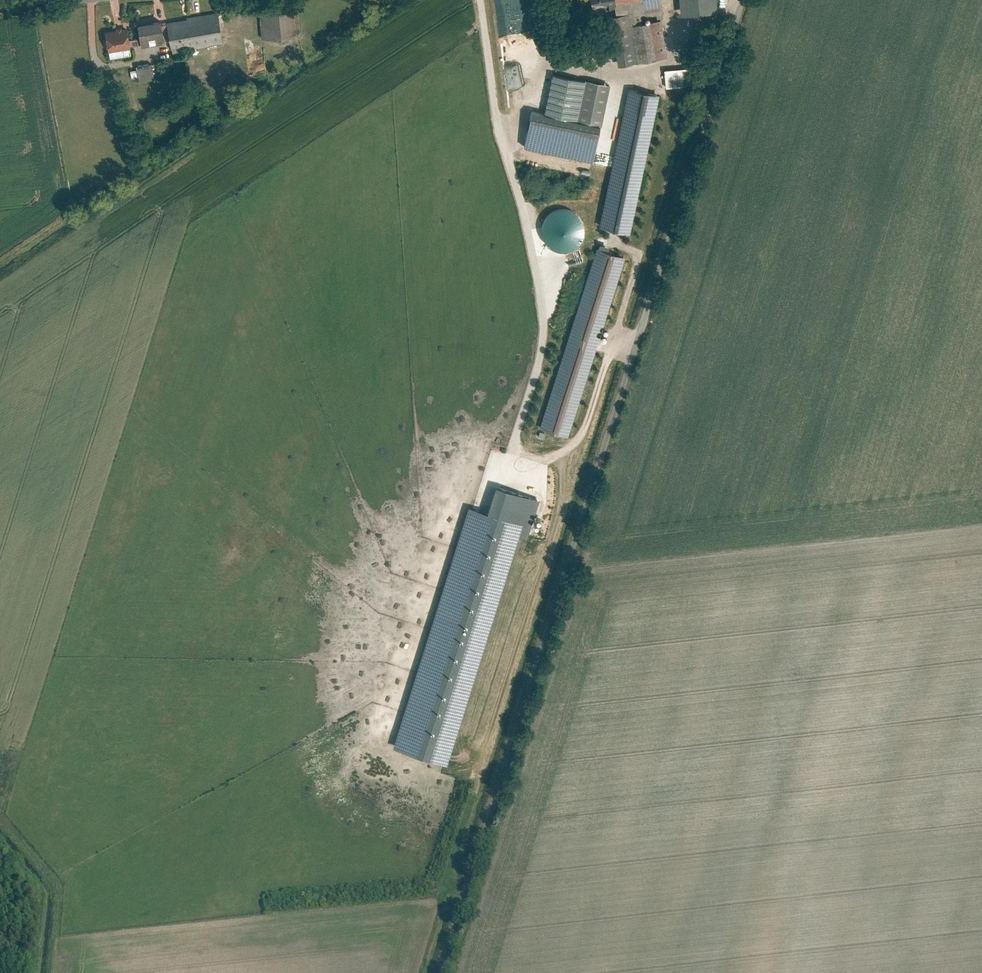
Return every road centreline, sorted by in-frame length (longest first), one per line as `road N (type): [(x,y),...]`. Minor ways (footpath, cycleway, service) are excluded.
road 1 (unclassified): [(438,972),(747,0)]

